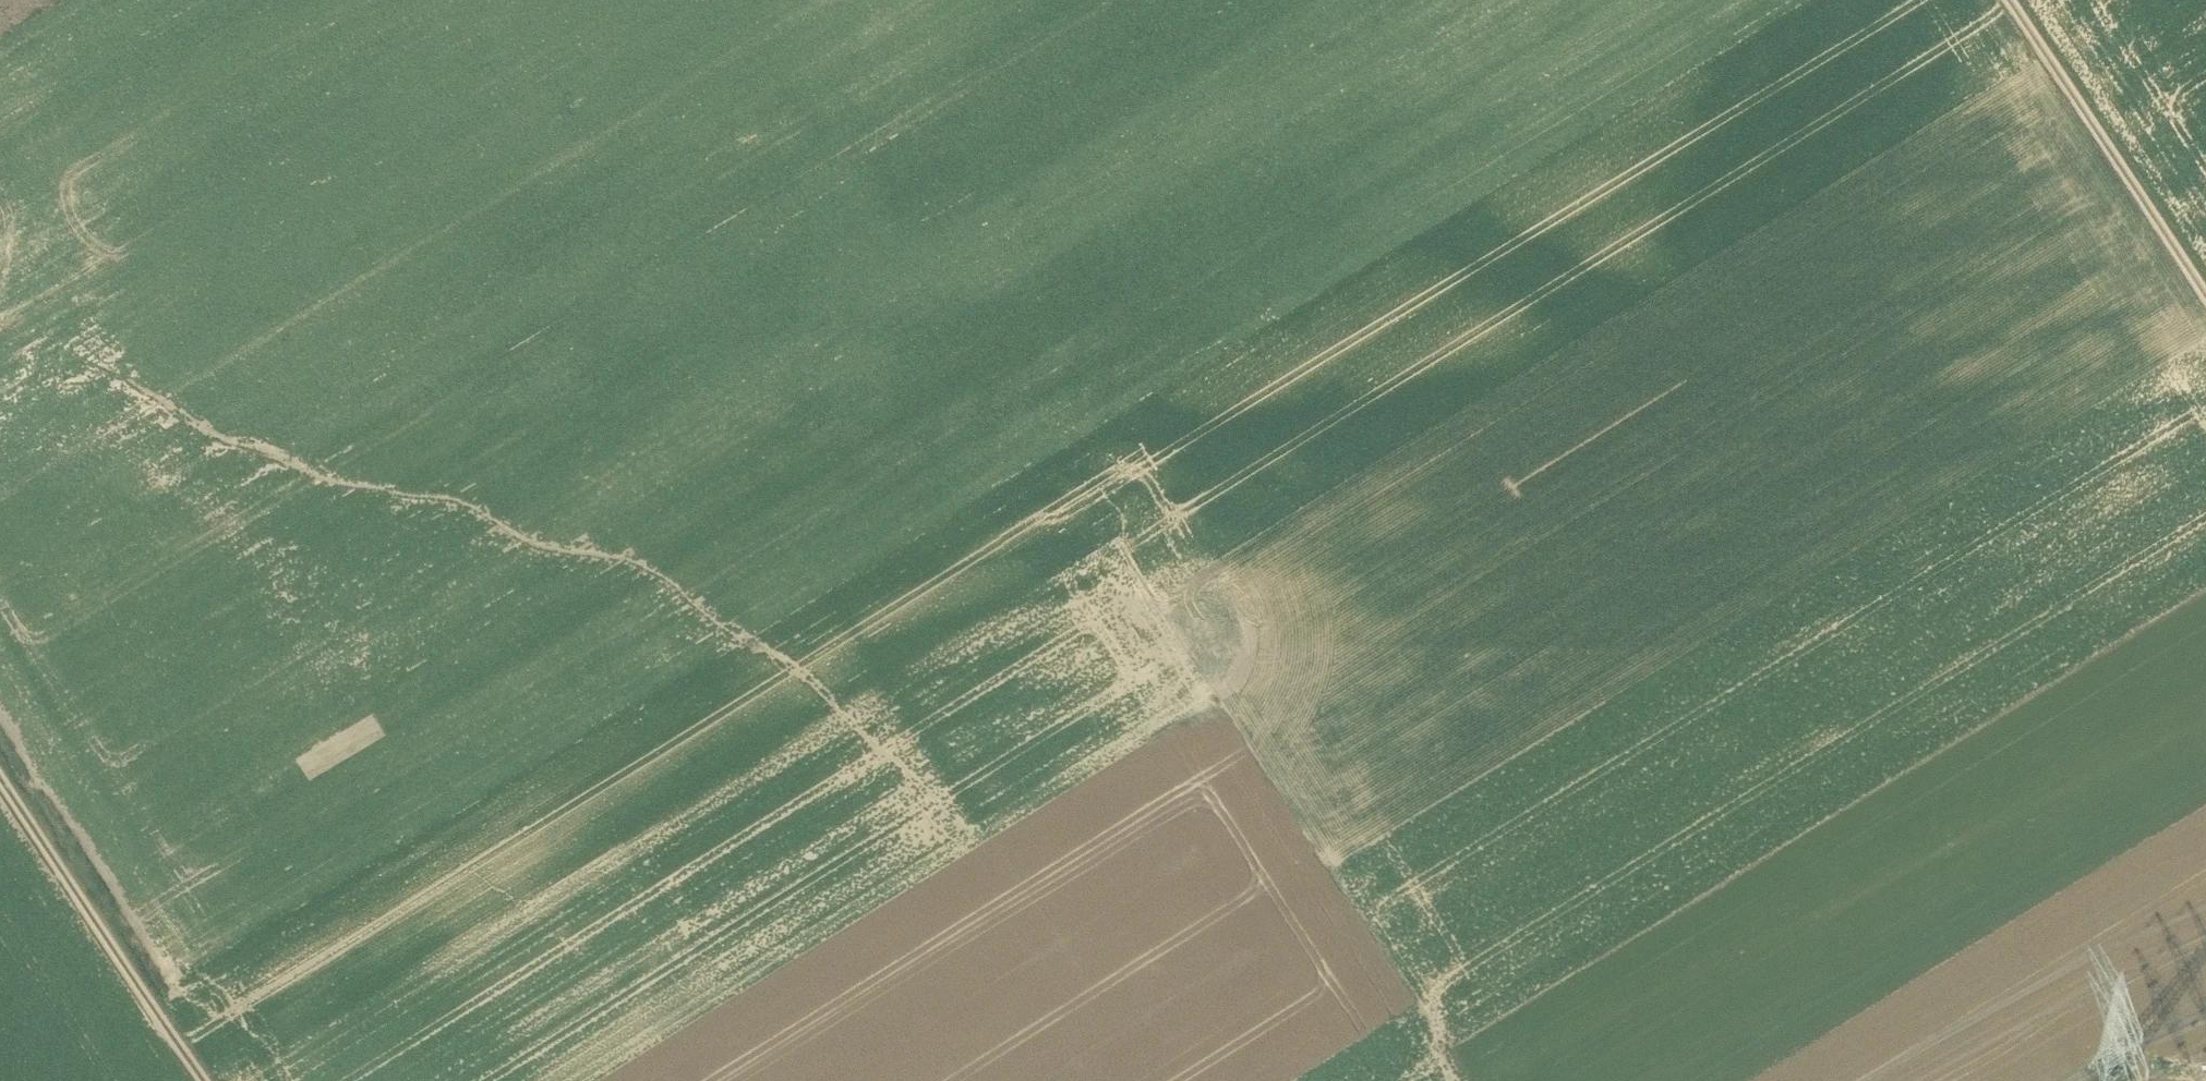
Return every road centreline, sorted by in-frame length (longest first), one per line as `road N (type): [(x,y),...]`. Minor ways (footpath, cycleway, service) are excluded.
road 1 (track): [(202,1080),(0,777)]
road 2 (track): [(2003,0),(2205,300)]

